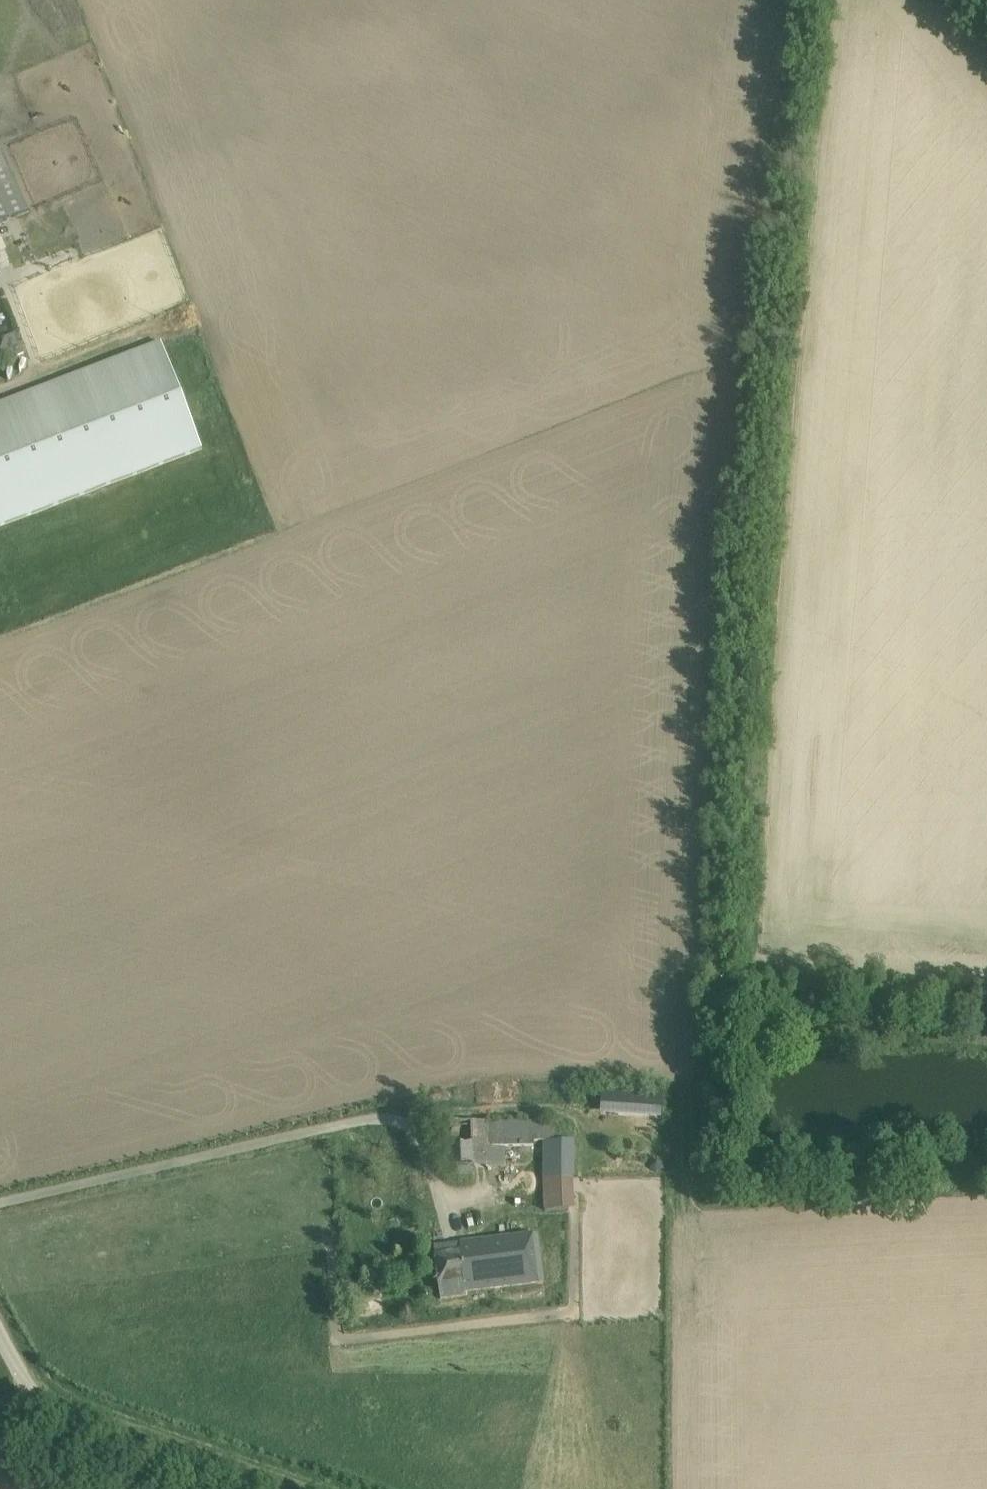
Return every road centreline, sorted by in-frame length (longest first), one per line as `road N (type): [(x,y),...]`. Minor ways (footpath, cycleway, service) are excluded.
road 1 (unclassified): [(265,1488),(61,1413),(37,1396),(0,1336)]

